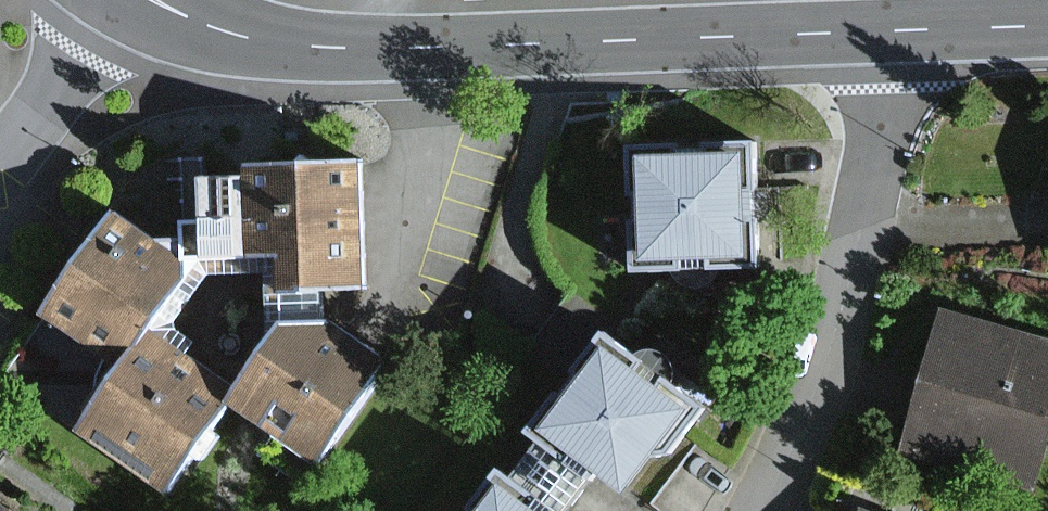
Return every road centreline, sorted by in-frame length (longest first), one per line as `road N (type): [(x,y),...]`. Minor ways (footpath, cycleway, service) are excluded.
road 1 (tertiary): [(156,0),(193,22),(266,42),(365,48),(902,36)]
road 2 (residential): [(764,510),(826,373),(902,36)]
road 3 (residential): [(0,177),(133,0)]
road 4 (tertiary): [(902,36),(1047,30)]

